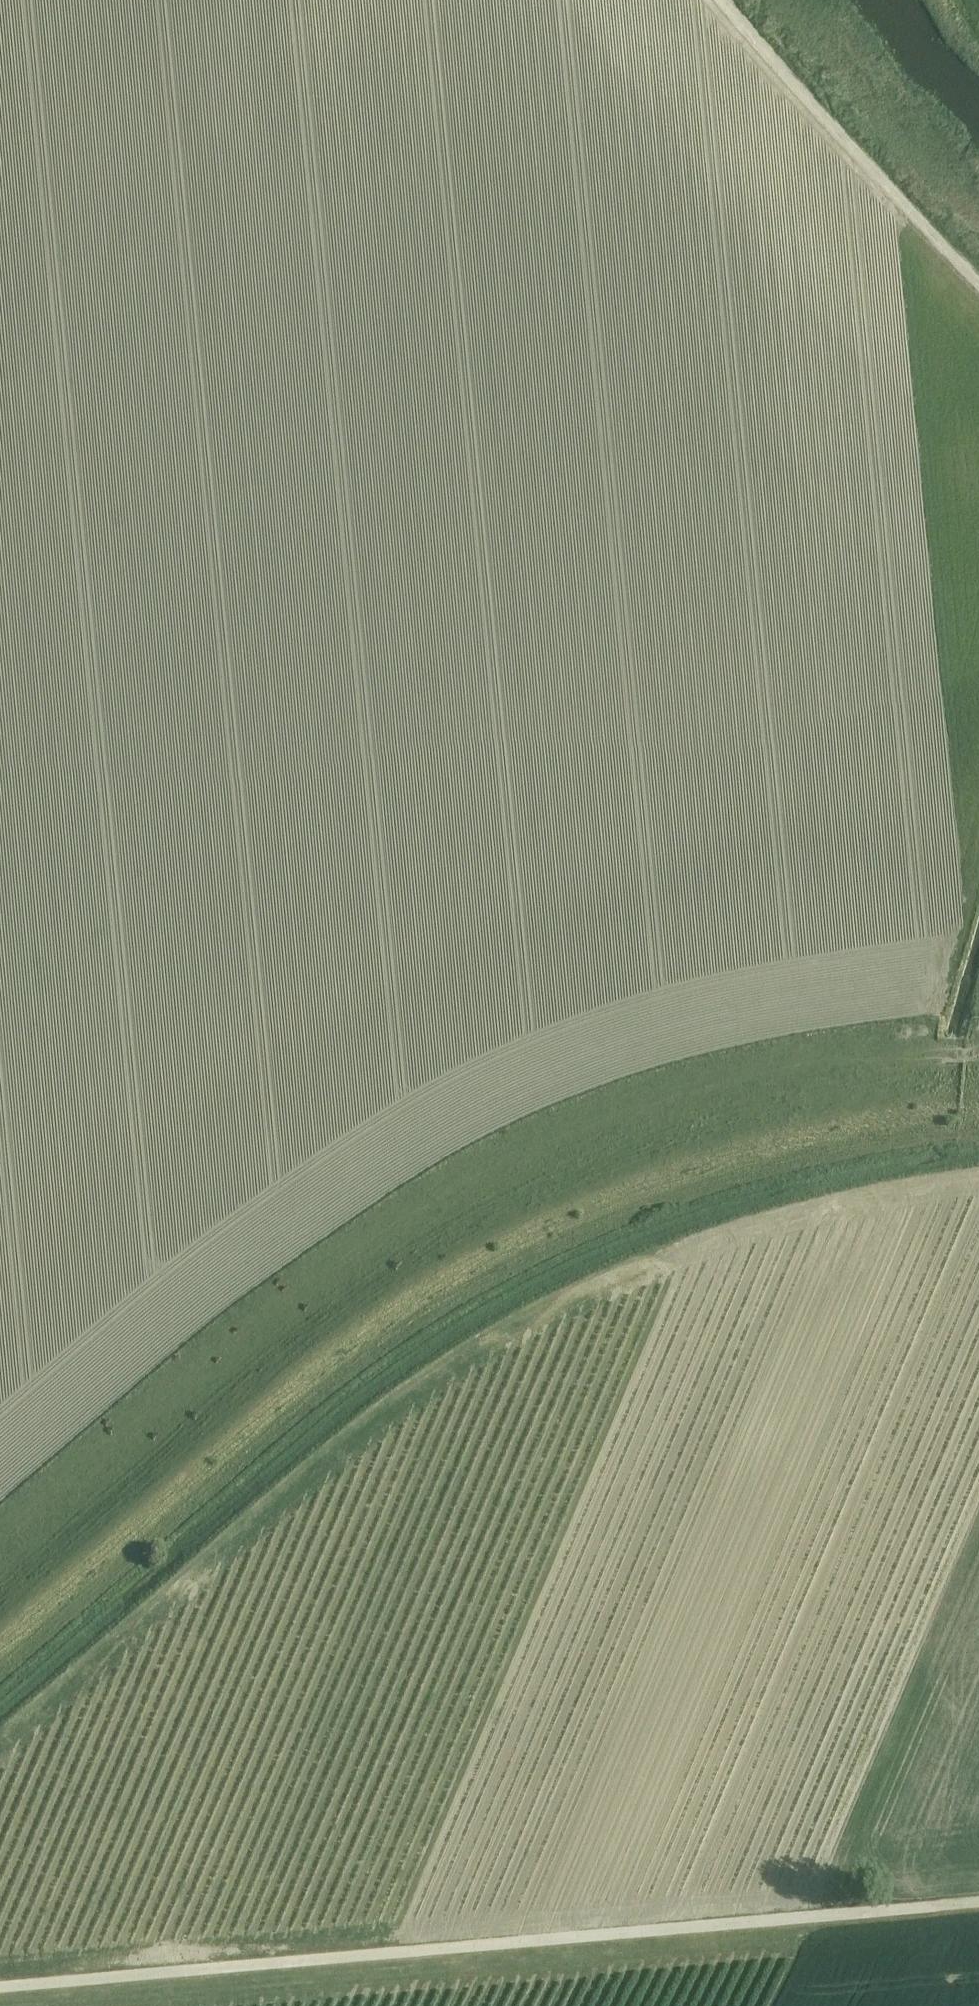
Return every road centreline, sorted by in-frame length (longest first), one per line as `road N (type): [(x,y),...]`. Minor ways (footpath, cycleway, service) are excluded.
road 1 (unclassified): [(0,1984),(978,1899)]
road 2 (track): [(726,0),(978,282)]

